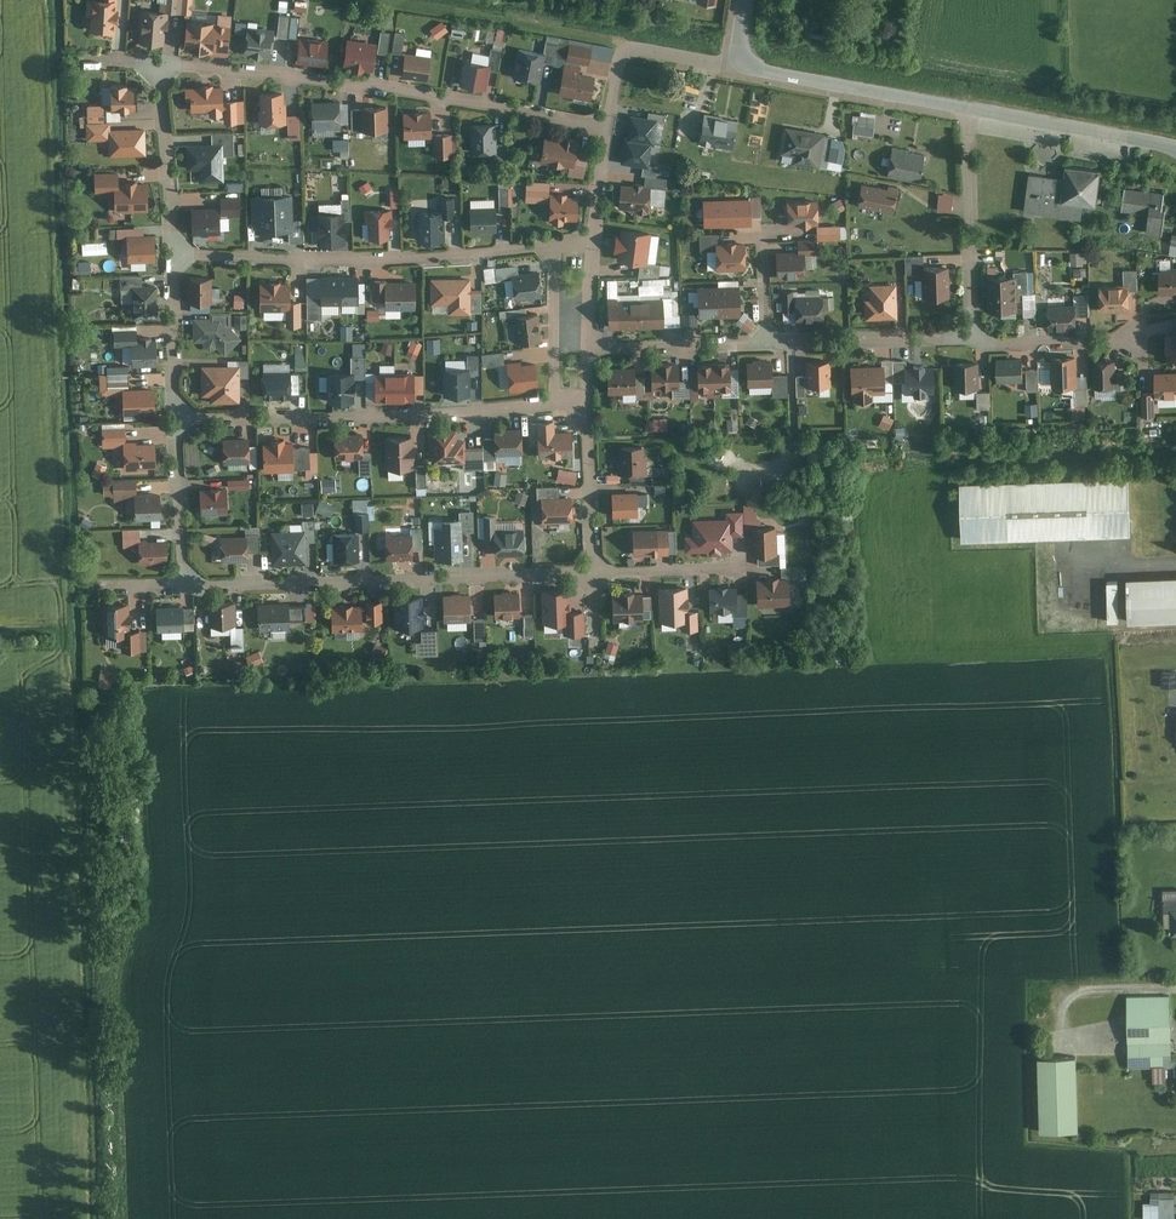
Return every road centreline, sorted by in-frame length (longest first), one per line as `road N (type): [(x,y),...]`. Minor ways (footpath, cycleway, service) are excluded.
road 1 (residential): [(156,66),(350,84),(606,125)]
road 2 (residential): [(186,588),(592,574)]
road 3 (residential): [(174,256),(359,262),(554,246)]
road 4 (residential): [(178,419),(374,418),(553,405)]
road 5 (residential): [(969,109),(760,72),(742,61)]
road 6 (residential): [(969,109),(972,337)]
road 7 (residential): [(972,337),(764,343)]
road 8 (residential): [(1170,149),(969,109)]
road 9 (residential): [(742,61),(622,54),(606,125)]
road 10 (residential): [(156,66),(174,256)]
road 11 (residential): [(764,343),(591,347)]
road 12 (residential): [(178,419),(186,588)]
road 13 (residential): [(589,405),(592,574)]
road 14 (residential): [(174,256),(178,419)]
road 15 (residential): [(554,246),(553,405)]
road 16 (residential): [(1129,341),(994,344),(972,337)]
road 17 (residential): [(592,574),(735,568)]

